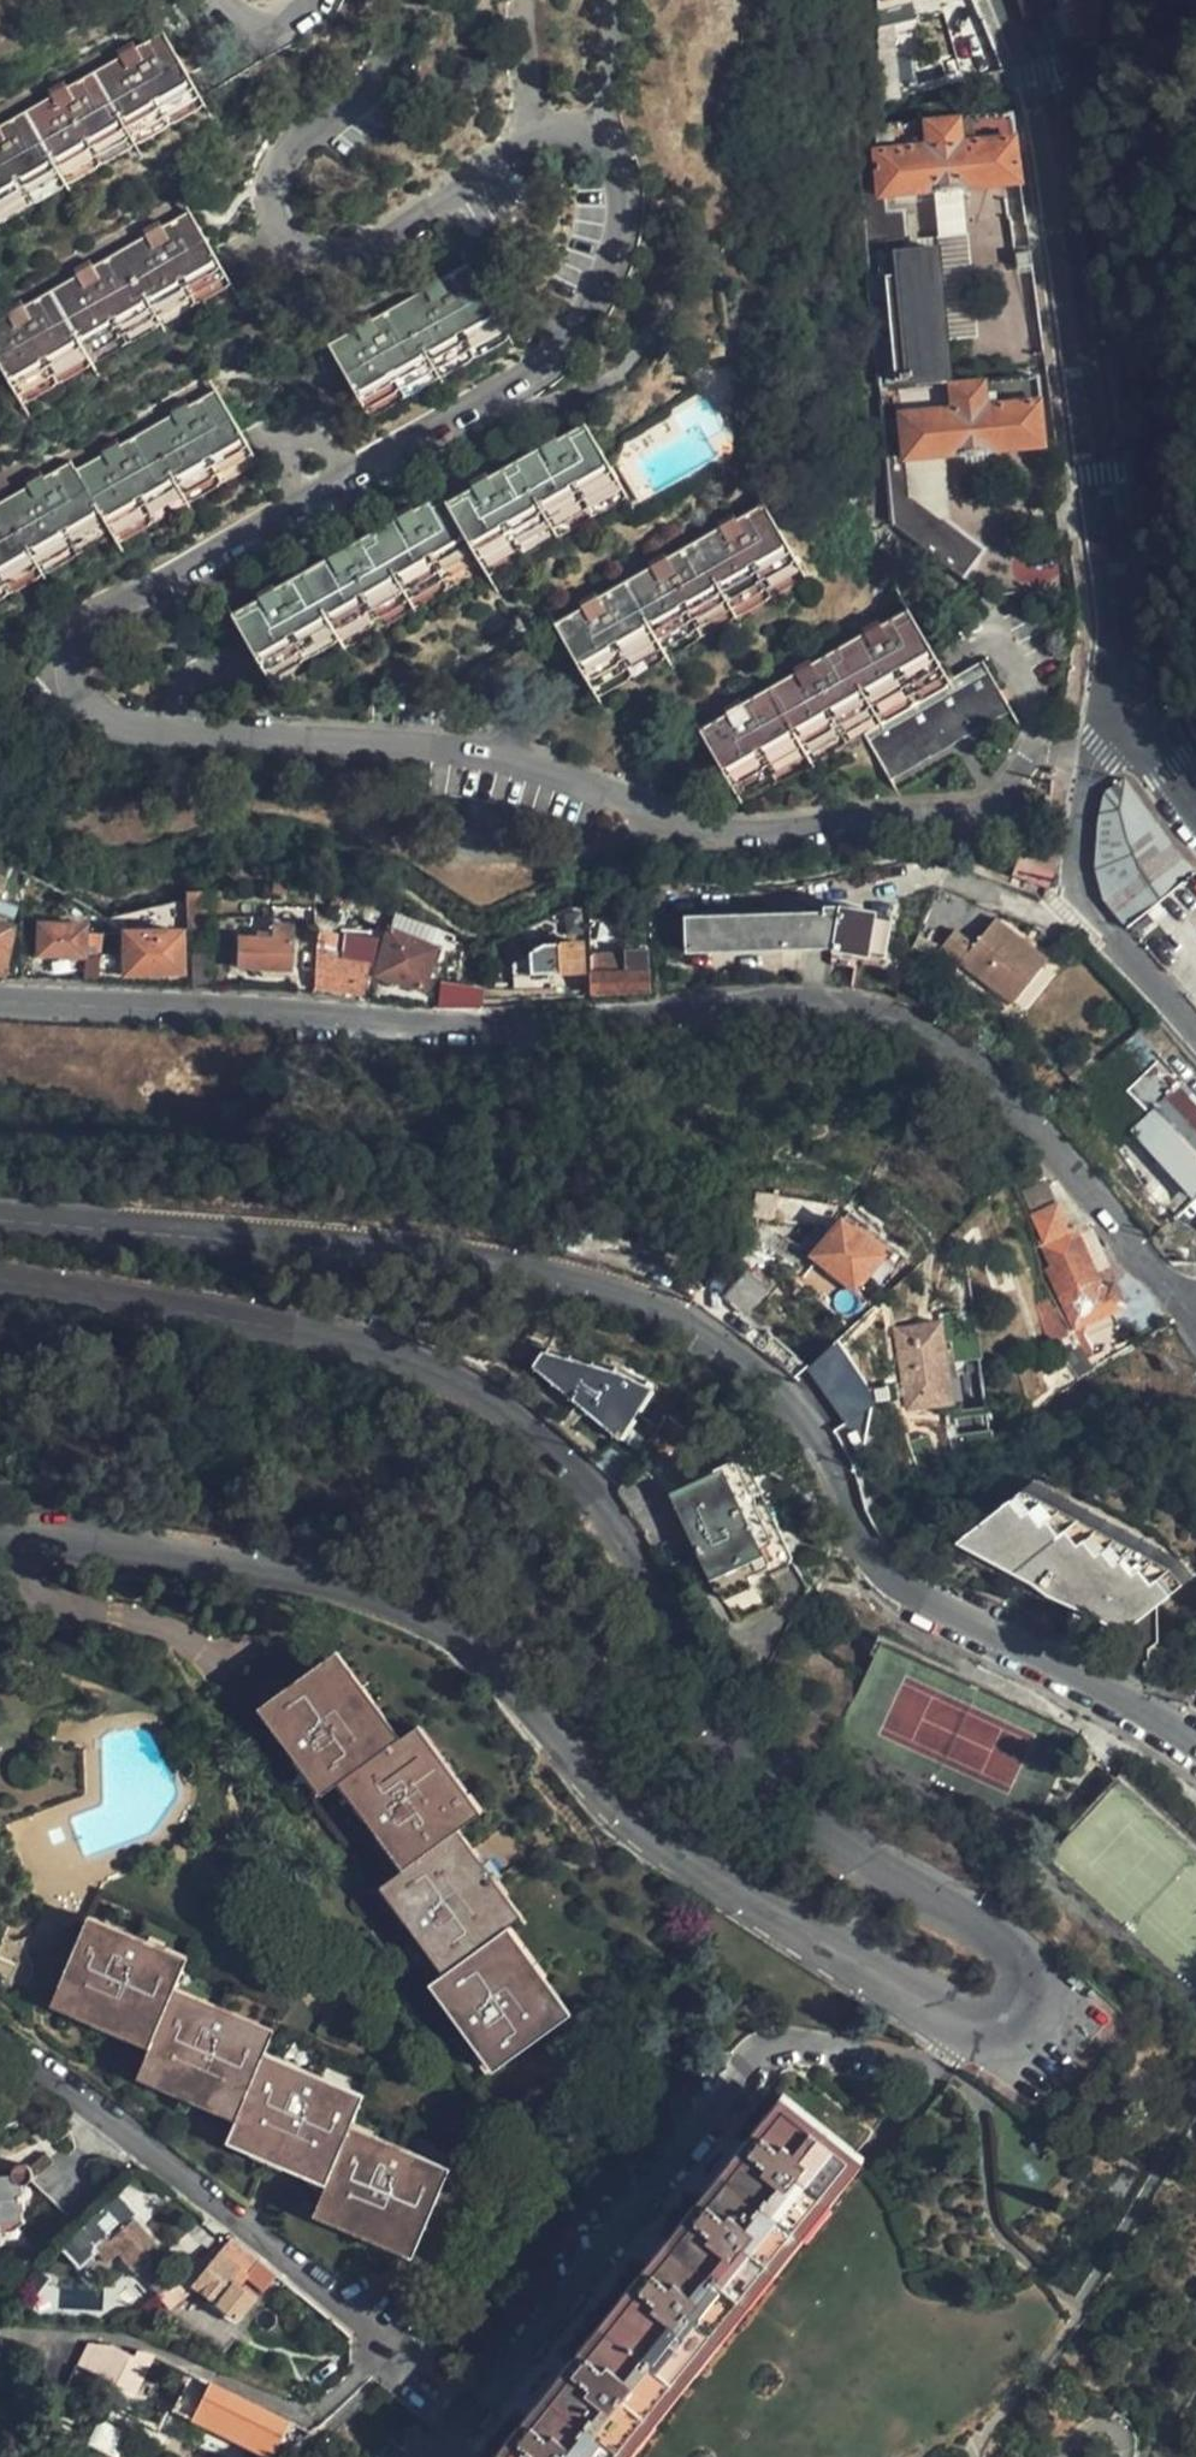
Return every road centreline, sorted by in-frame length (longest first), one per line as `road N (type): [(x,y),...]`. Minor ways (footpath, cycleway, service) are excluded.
road 1 (tertiary): [(958,2025),(1004,2016),(1017,1998),(1018,1968),(1007,1952),(807,1824),(705,1730),(616,1529),(519,1425),(436,1371),(380,1350),(0,1281)]
road 2 (tertiary): [(0,1219),(304,1248),(636,1303),(741,1357),(786,1402),(885,1581),(1195,1742)]
road 3 (tertiary): [(1195,1304),(1163,1279),(1046,1139),(964,1060),(877,1011),(768,1003),(430,1027),(269,1010),(0,1001)]
road 4 (tertiary): [(0,1535),(155,1547),(376,1591),(490,1659),(660,1847),(958,2025)]
road 5 (residential): [(0,2038),(361,2315),(369,2331),(364,2367),(311,2413),(152,2347),(10,2333)]
road 6 (residential): [(958,2025),(927,2080),(764,2059),(715,2107),(445,2456)]
road 7 (residential): [(1010,0),(1049,161),(1121,711)]
road 8 (residential): [(1121,711),(1093,755),(1080,875),(1085,900),(1195,1029)]
road 9 (tertiary): [(1121,711),(1195,811)]

